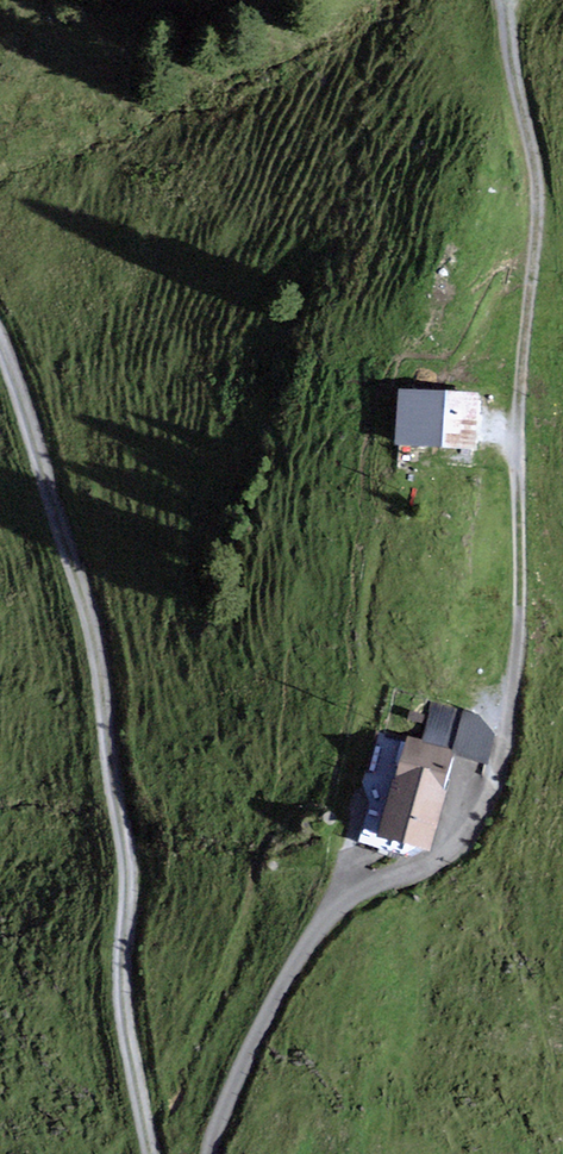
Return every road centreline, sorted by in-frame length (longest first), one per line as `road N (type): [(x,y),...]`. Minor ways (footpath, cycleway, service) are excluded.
road 1 (track): [(414,871),(461,866),(539,596),(551,193),(517,35),(488,0)]
road 2 (track): [(0,341),(78,572),(99,665),(127,853),(126,1027),(151,1153)]
road 3 (track): [(209,1153),(286,978),(327,915),(414,871)]

